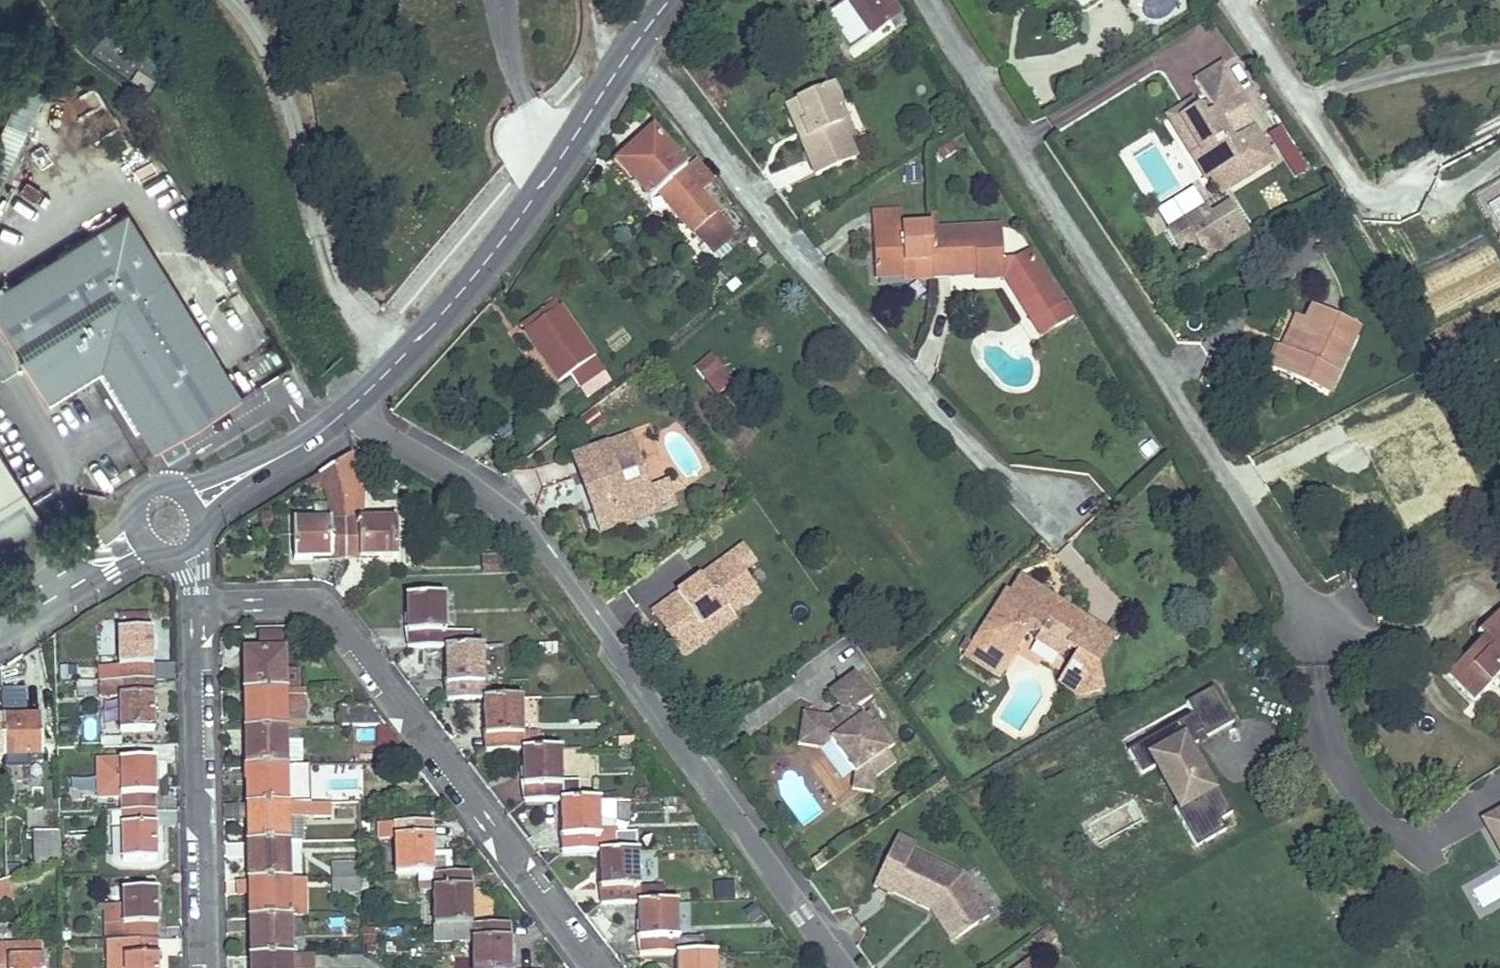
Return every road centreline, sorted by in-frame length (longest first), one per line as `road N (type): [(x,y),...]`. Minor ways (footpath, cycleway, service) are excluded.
road 1 (residential): [(354,403),(507,511),(548,556),(847,967)]
road 2 (residential): [(199,604),(281,598),(324,609),(595,967)]
road 3 (tertiary): [(354,403),(479,275),(672,0)]
road 4 (track): [(394,364),(334,278),(299,144),(232,0)]
road 5 (residential): [(199,604),(201,967)]
road 6 (tertiary): [(0,638),(152,551)]
road 7 (tertiary): [(130,515),(0,599)]
road 8 (tertiary): [(253,469),(354,403)]

